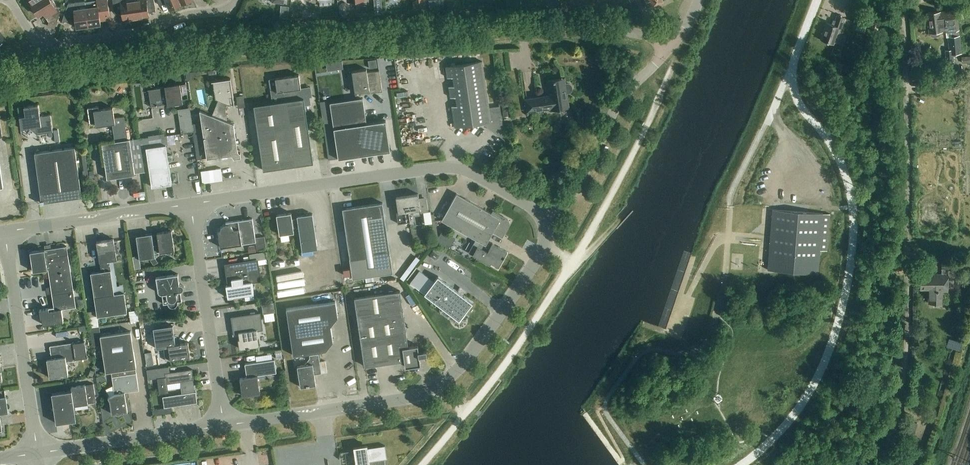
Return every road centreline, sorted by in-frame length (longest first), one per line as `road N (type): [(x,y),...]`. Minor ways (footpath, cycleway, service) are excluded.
road 1 (track): [(422,464),(544,308),(598,218),(673,67),(674,44)]
road 2 (track): [(911,5),(908,342),(885,464)]
road 3 (tertiary): [(224,426),(315,416),(437,387),(480,343),(541,254),(542,217)]
road 4 (residential): [(542,217),(471,173),(440,168),(192,205)]
road 5 (residential): [(10,0),(39,44),(54,45),(146,30),(236,0)]
road 6 (residential): [(37,454),(6,232)]
road 7 (residential): [(192,205),(224,426)]
road 8 (tertiary): [(542,217),(575,193),(618,105),(668,49)]
road 9 (tertiary): [(37,454),(224,426)]
road 10 (residential): [(192,205),(6,232)]
road 11 (residential): [(495,26),(586,26),(652,38),(668,49)]
road 12 (unclassified): [(818,0),(772,113)]

